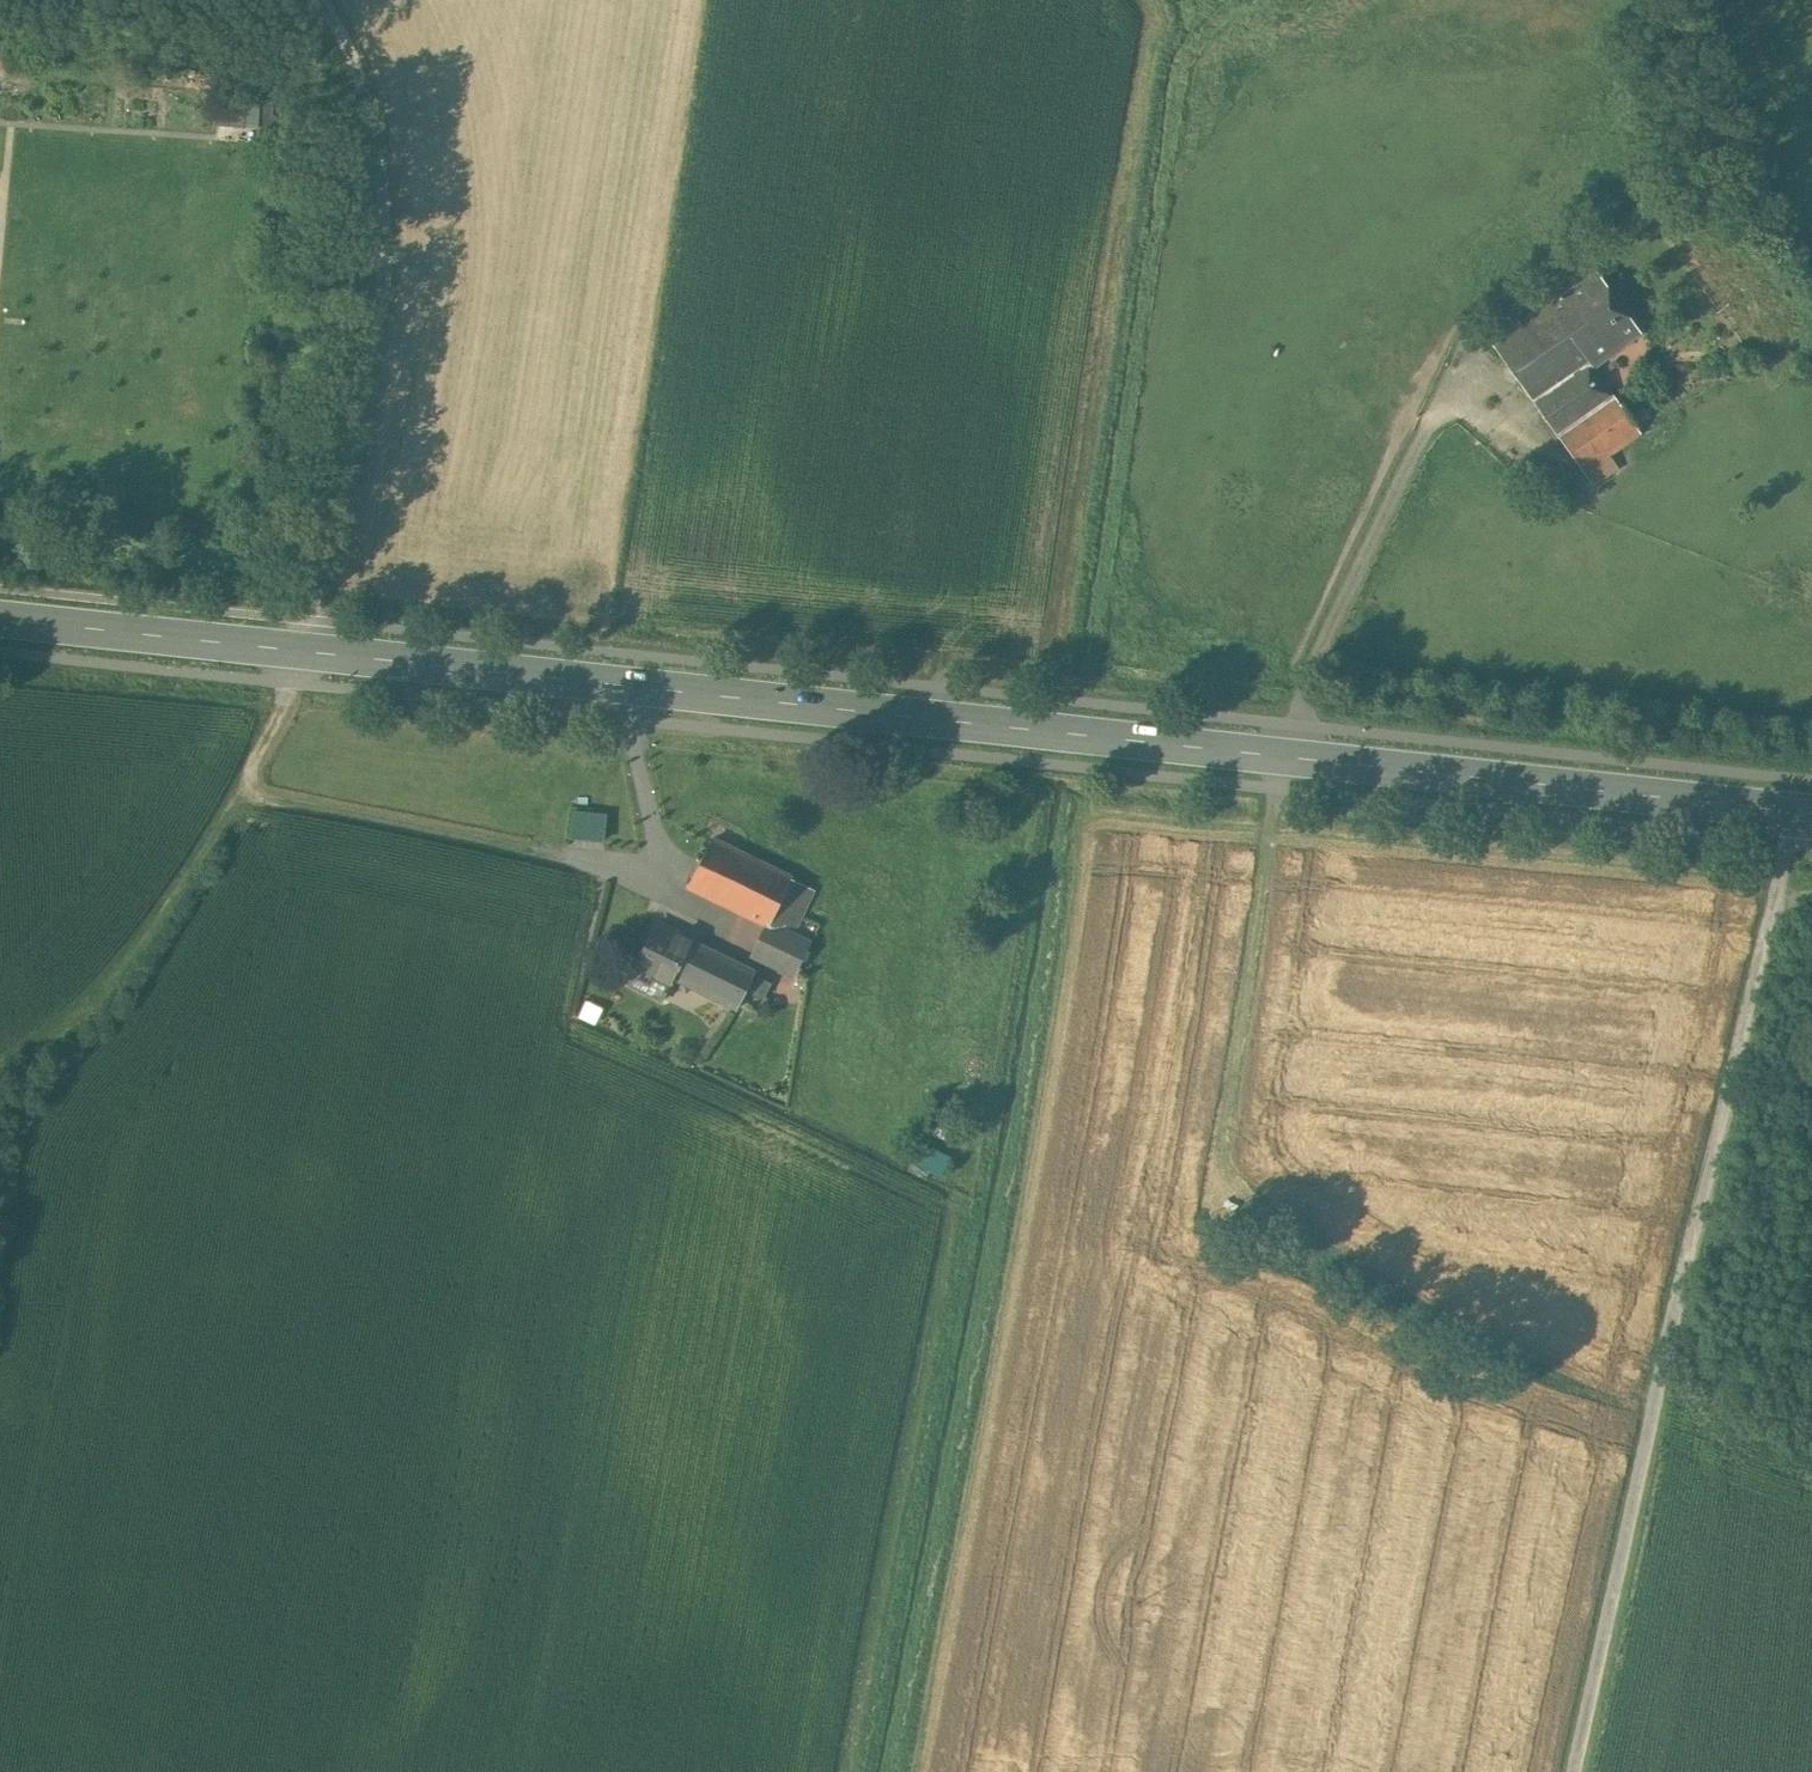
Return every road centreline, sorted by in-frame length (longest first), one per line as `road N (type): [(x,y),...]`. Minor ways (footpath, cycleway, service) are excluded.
road 1 (secondary): [(1795,810),(345,651)]
road 2 (residential): [(1795,810),(1571,1771)]
road 3 (track): [(308,647),(366,358),(373,231),(369,80),(335,0)]
road 4 (secondary): [(0,615),(345,651)]

